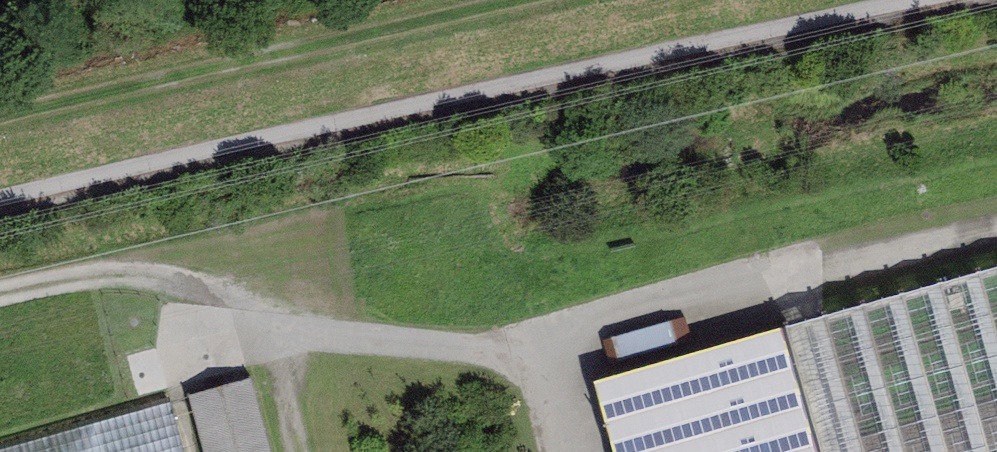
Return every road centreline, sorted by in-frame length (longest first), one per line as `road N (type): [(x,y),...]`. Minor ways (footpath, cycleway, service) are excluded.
road 1 (unclassified): [(895,0),(670,43),(0,202)]
road 2 (track): [(768,290),(996,229)]
road 3 (track): [(307,451),(270,316)]

